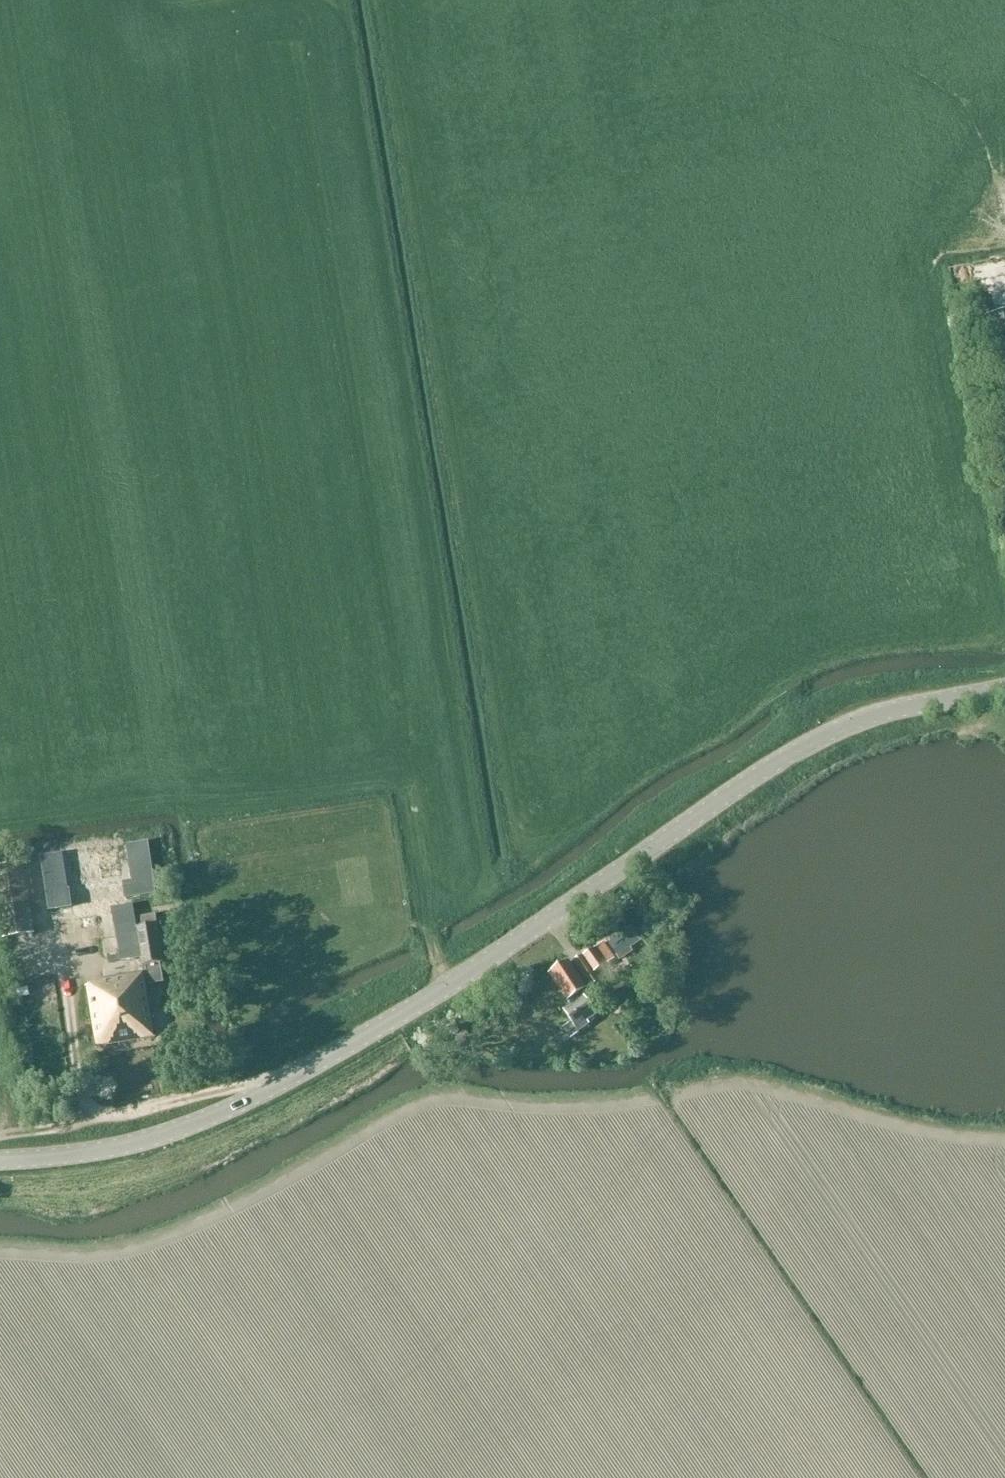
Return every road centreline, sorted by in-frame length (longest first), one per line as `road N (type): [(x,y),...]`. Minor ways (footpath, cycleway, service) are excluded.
road 1 (tertiary): [(1004,685),(908,704),(824,737),(560,911),(462,987)]
road 2 (tertiary): [(0,1161),(61,1159),(193,1130),(462,987)]

